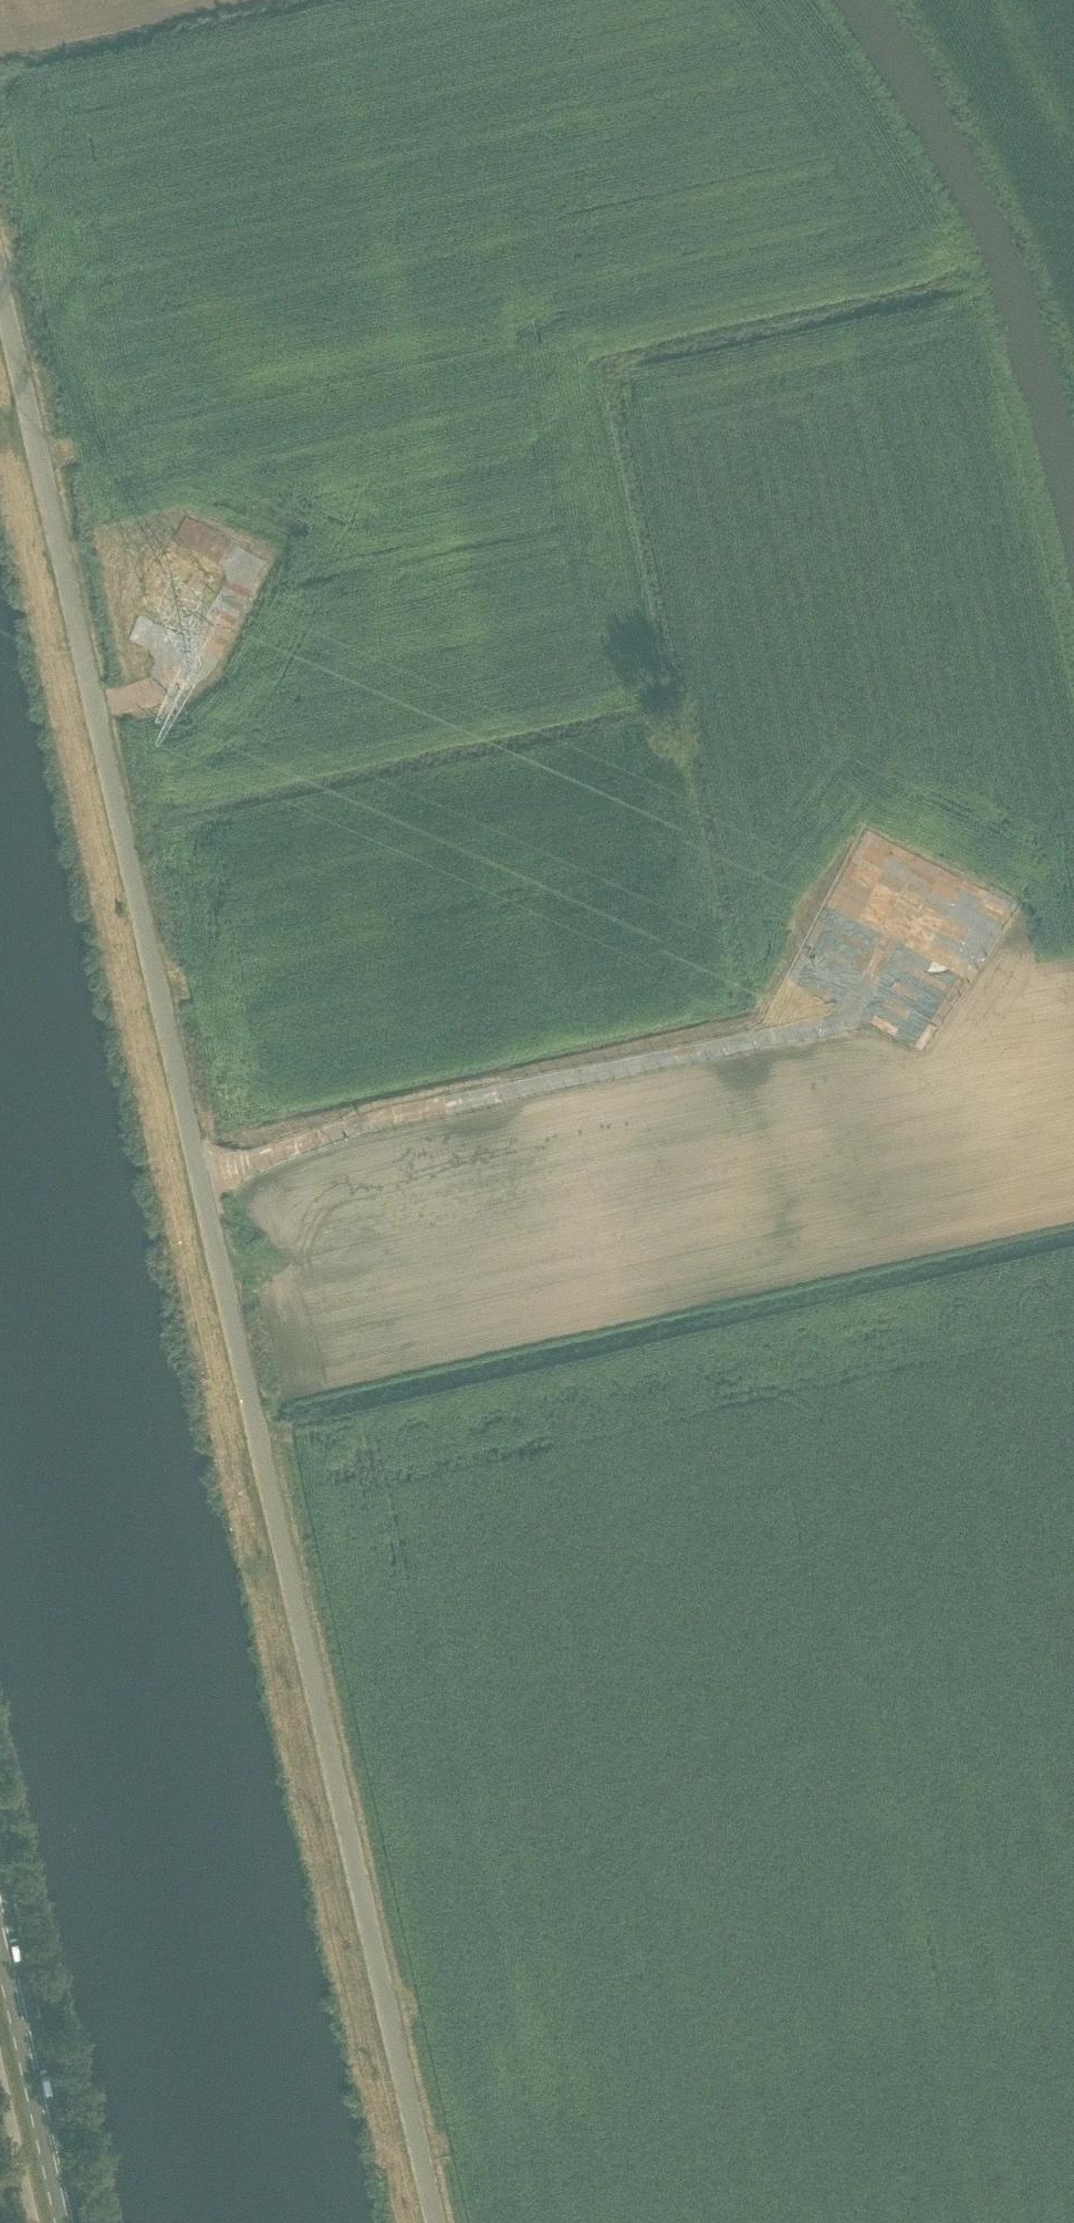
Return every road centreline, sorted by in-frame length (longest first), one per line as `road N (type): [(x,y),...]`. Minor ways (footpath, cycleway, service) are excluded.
road 1 (unclassified): [(435,2222),(0,337)]
road 2 (secondary): [(70,2222),(0,1912)]

